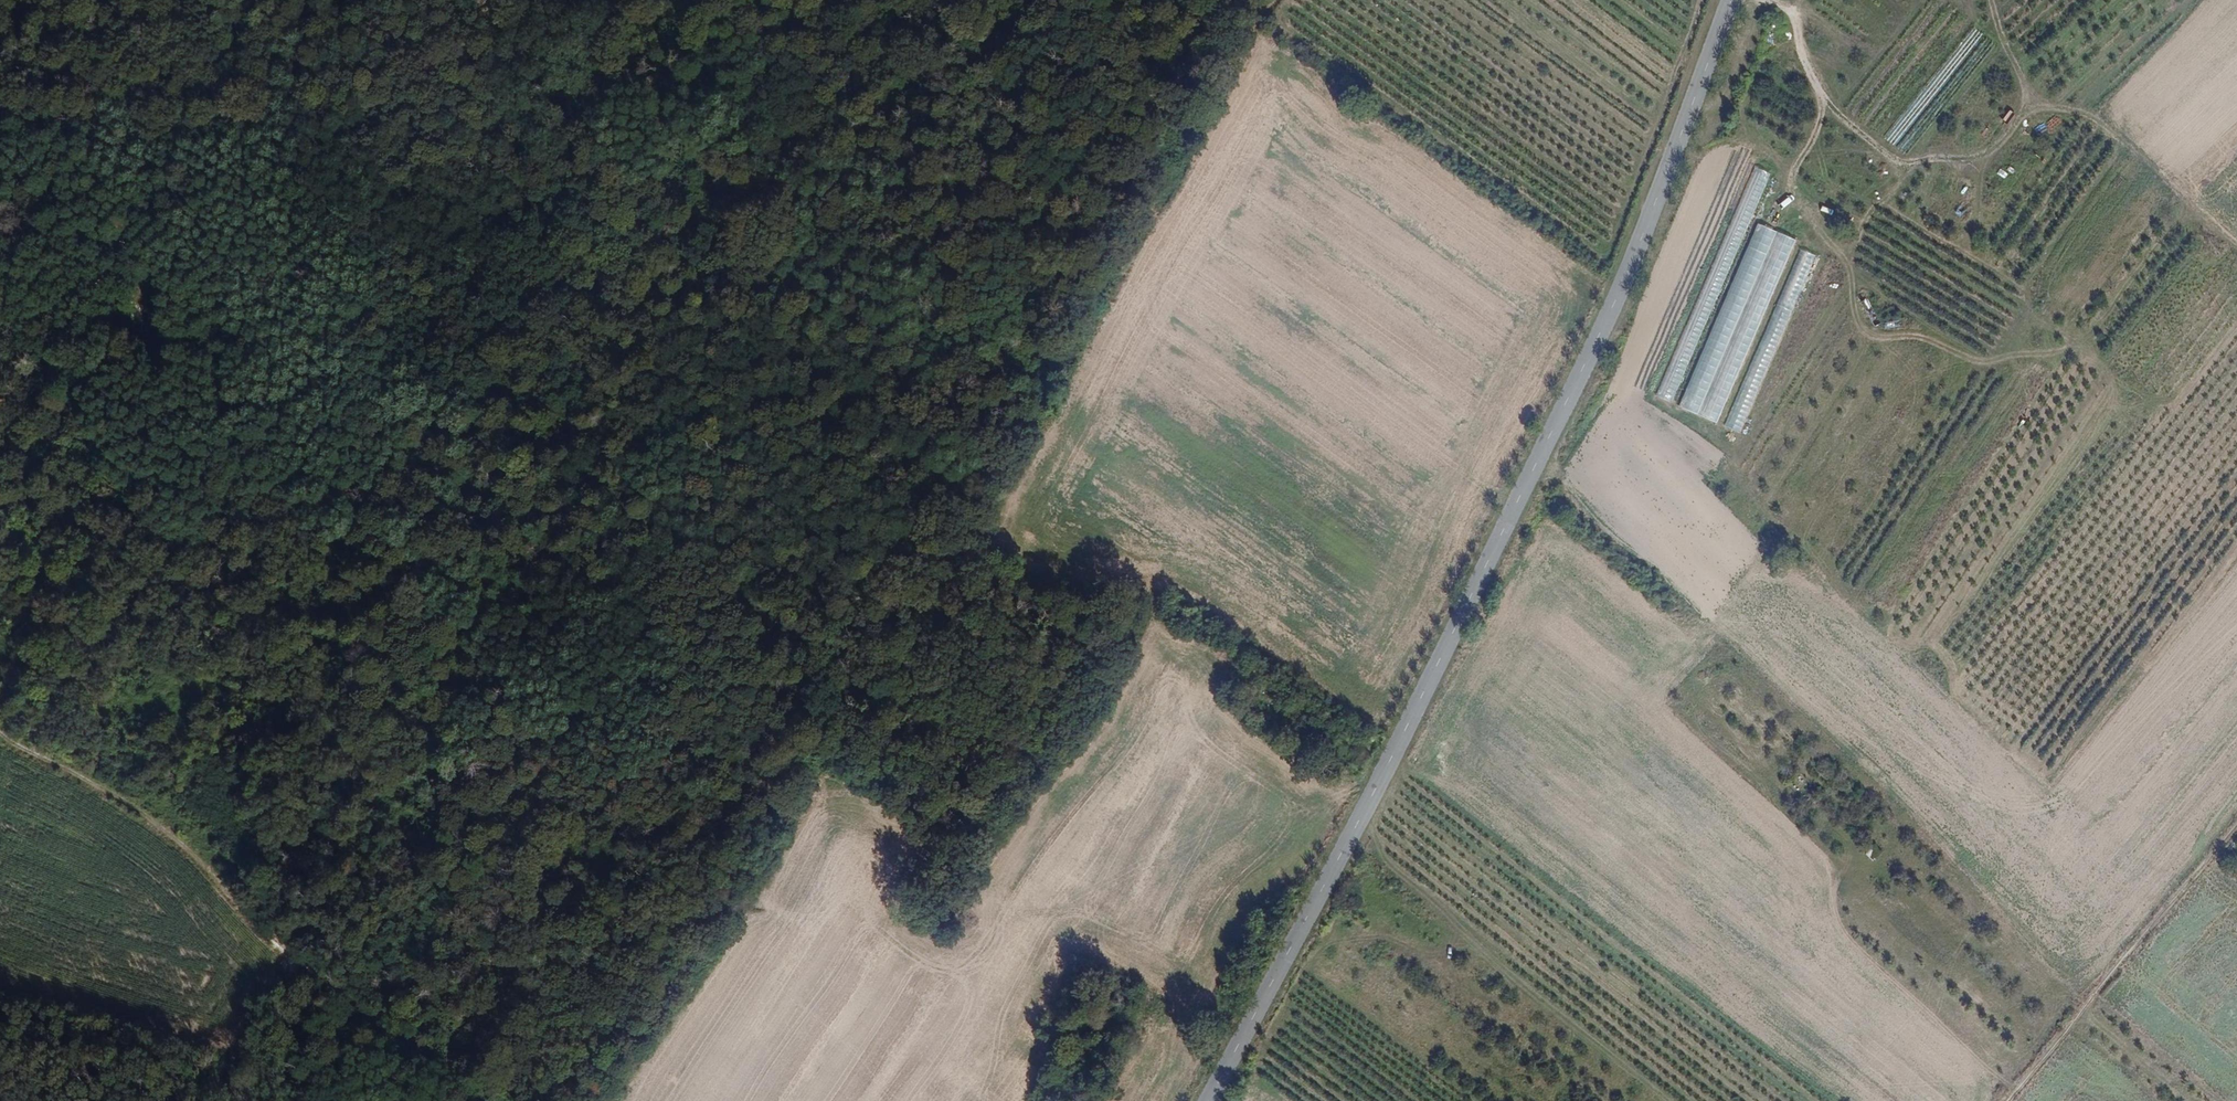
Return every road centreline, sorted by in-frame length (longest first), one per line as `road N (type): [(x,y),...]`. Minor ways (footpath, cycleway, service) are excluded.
road 1 (tertiary): [(1732,0),(1584,367),(1350,838),(1209,1100)]
road 2 (track): [(0,727),(74,760),(205,854),(469,1100)]
road 3 (track): [(2236,825),(2009,1100)]

